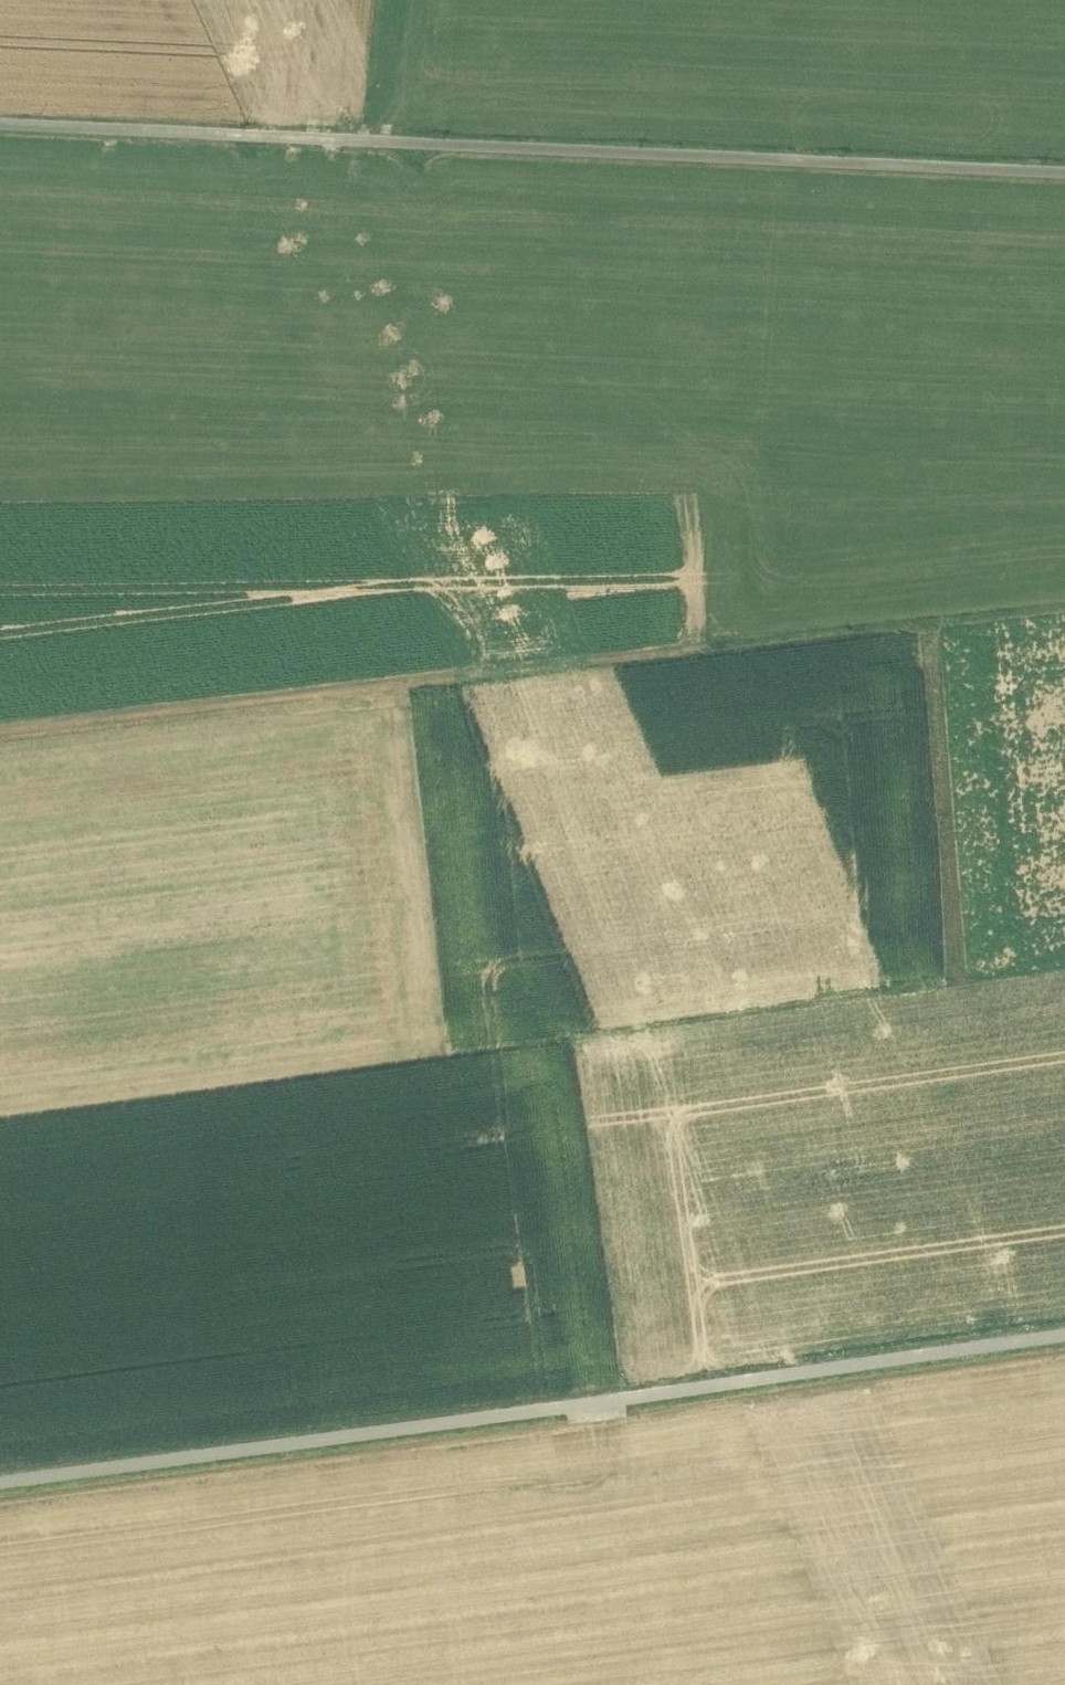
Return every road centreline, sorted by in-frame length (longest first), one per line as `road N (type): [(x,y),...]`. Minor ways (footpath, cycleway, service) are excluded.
road 1 (track): [(1064,603),(0,726)]
road 2 (unclassified): [(0,121),(1064,167)]

